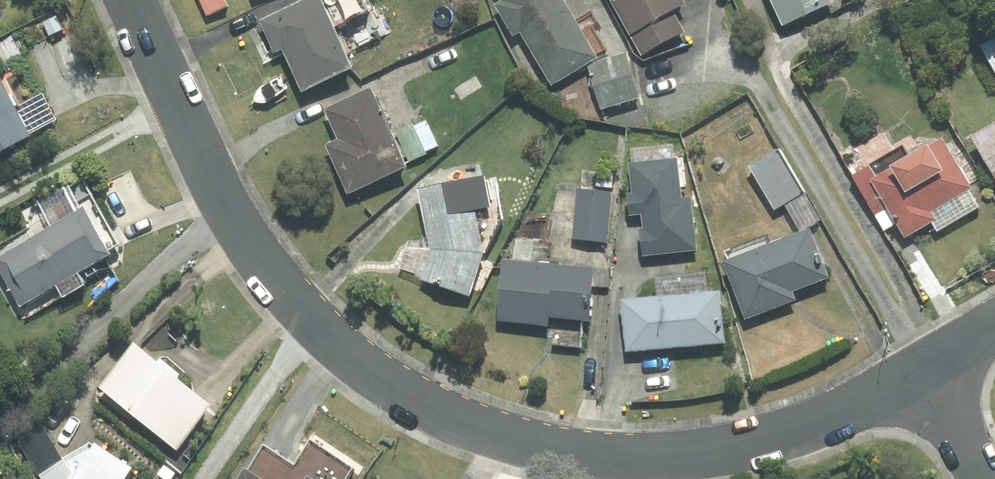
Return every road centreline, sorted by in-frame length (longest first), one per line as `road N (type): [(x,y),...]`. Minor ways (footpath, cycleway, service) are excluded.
road 1 (residential): [(926,371),(710,453),(604,457),(525,441),(422,404),(314,322),(244,239),(203,174),(126,0)]
road 2 (residential): [(982,478),(926,371)]

